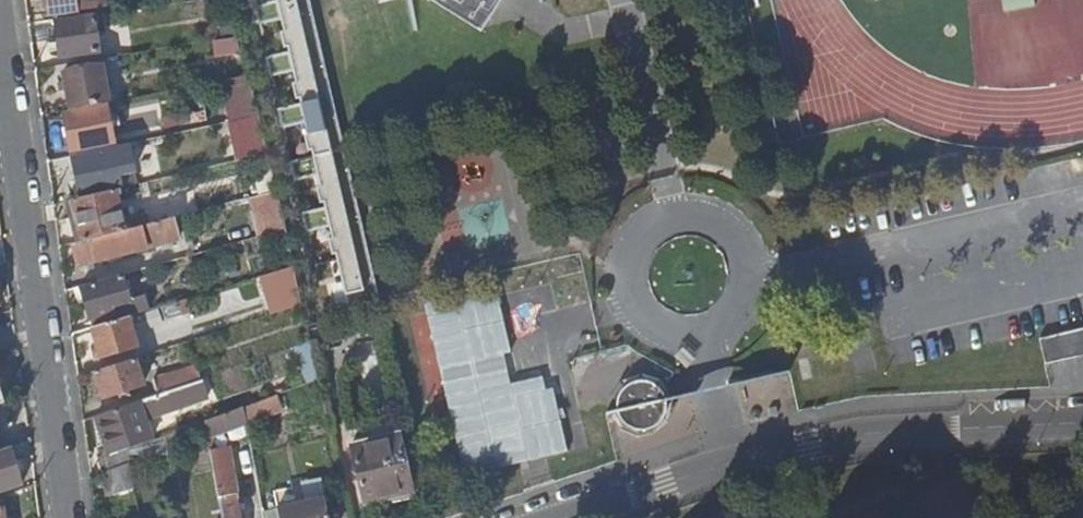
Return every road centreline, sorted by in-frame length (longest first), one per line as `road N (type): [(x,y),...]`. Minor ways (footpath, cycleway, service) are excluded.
road 1 (residential): [(563,517),(726,465),(858,436),(1082,422)]
road 2 (residential): [(69,517),(12,86)]

